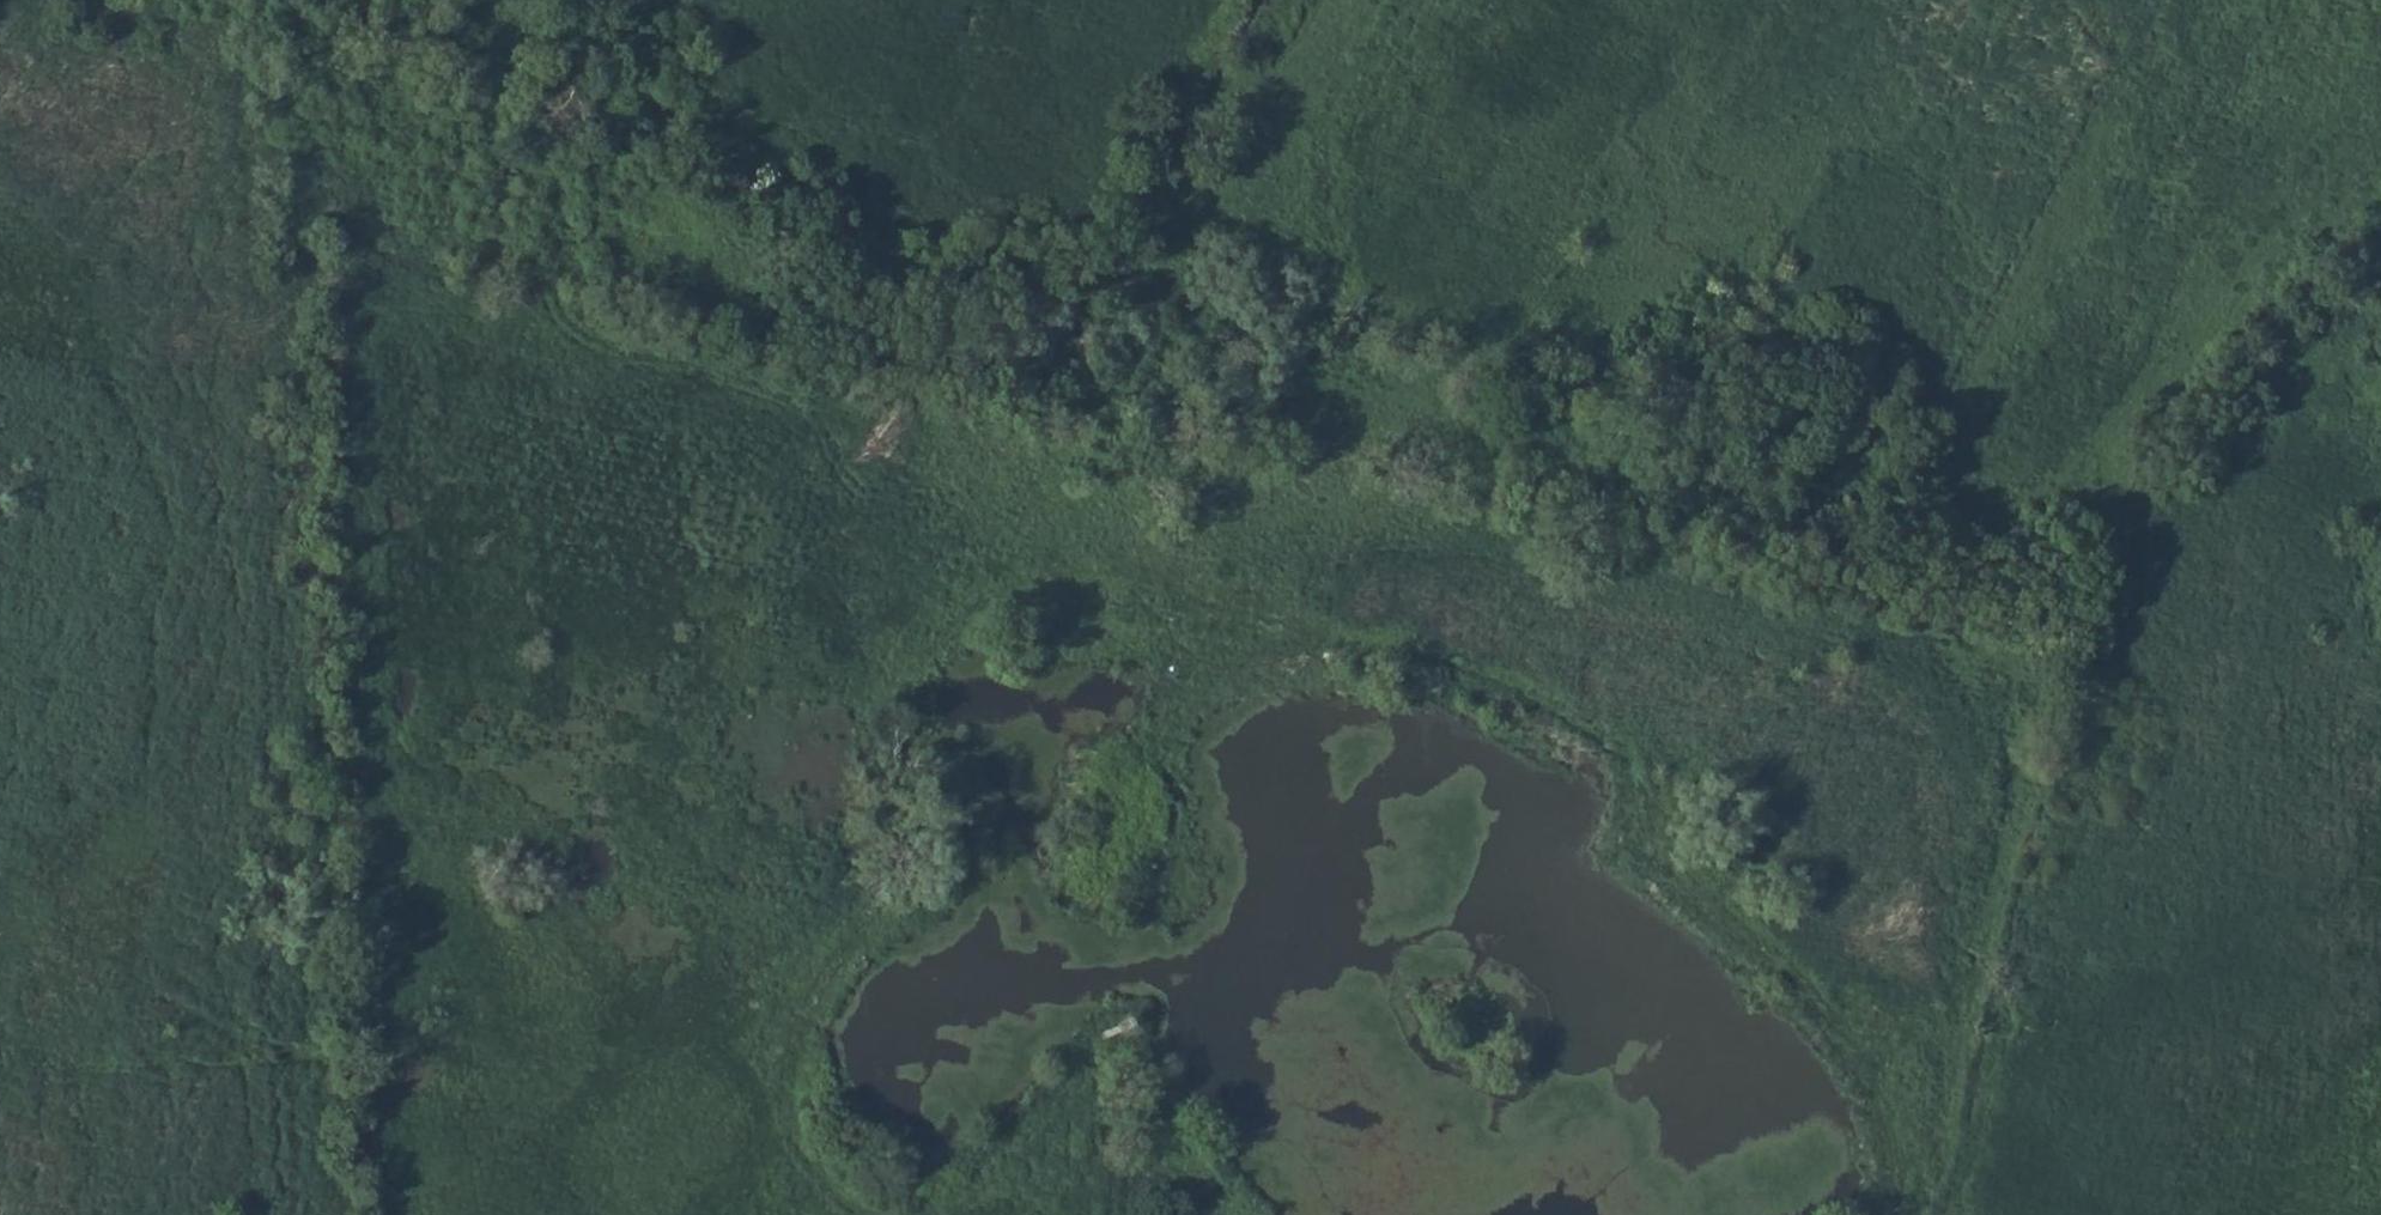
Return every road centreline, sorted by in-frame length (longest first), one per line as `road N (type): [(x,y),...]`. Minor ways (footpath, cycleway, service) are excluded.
road 1 (track): [(200,1043),(0,1068)]

